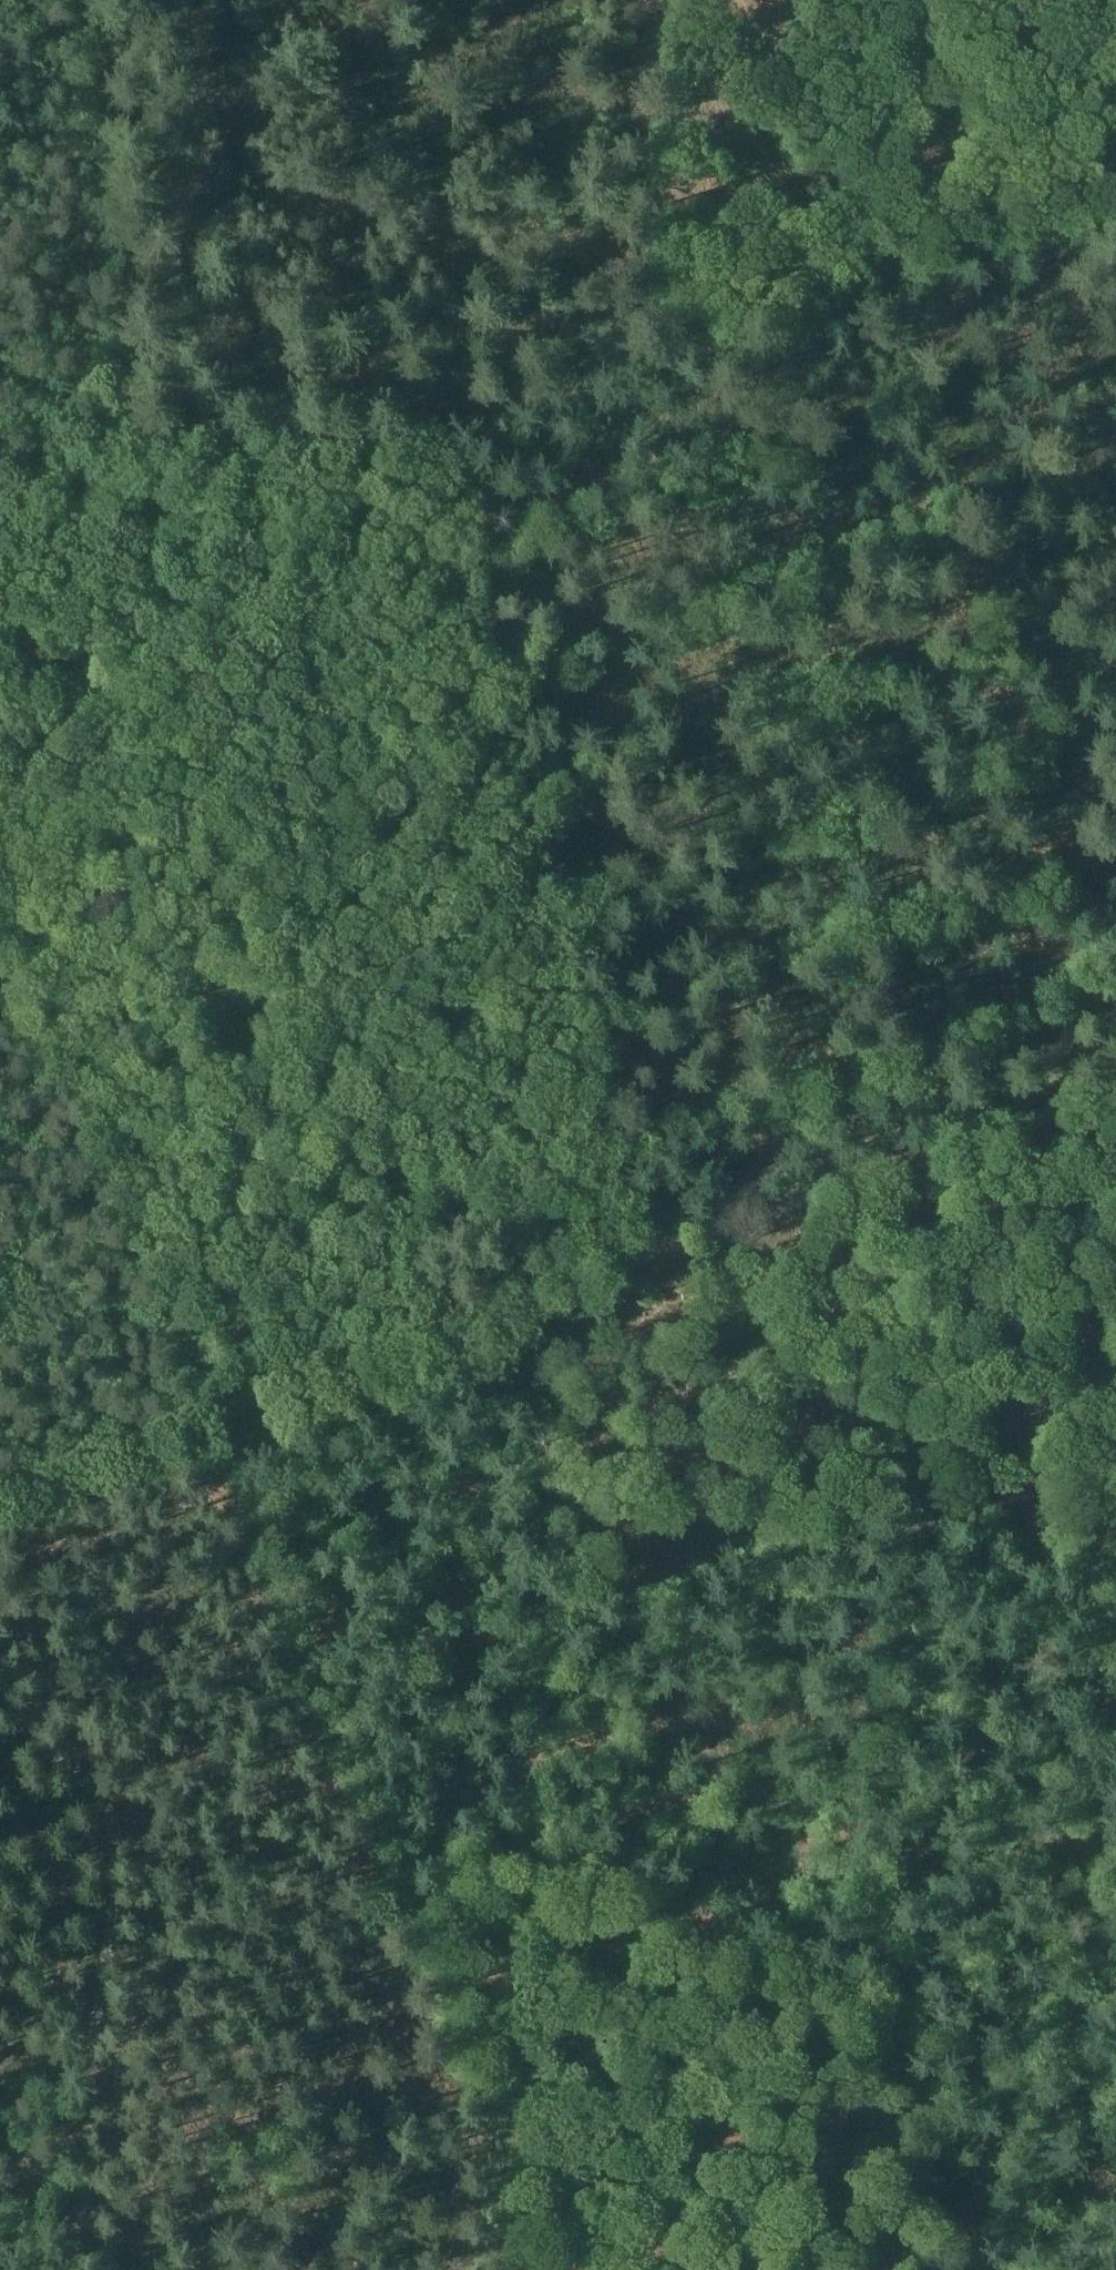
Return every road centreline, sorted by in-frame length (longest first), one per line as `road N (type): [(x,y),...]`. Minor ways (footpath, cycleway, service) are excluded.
road 1 (track): [(0,1480),(1115,1087)]
road 2 (track): [(0,439),(364,439),(461,415),(841,270),(1115,231)]
road 3 (track): [(68,2269),(114,1834),(0,1659)]

